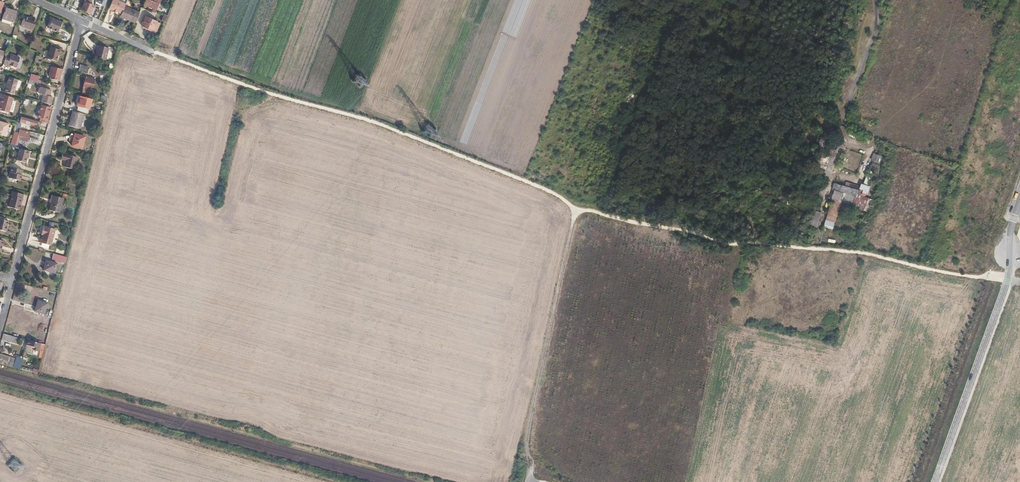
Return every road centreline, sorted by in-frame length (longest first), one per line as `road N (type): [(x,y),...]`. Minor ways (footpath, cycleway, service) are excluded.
road 1 (residential): [(1019,201),(1007,284),(935,481)]
road 2 (track): [(530,481),(527,445),(576,211)]
road 3 (residential): [(82,21),(15,281)]

